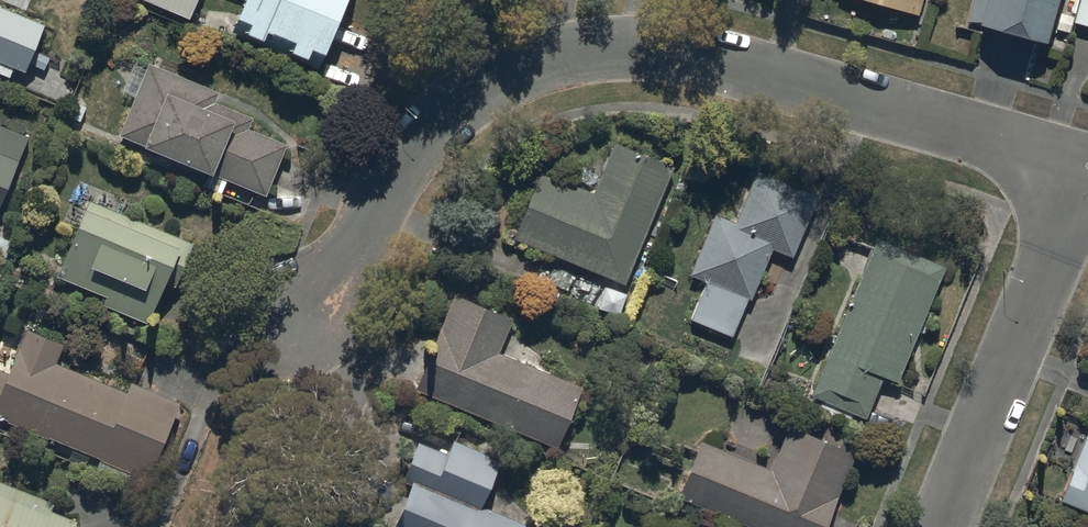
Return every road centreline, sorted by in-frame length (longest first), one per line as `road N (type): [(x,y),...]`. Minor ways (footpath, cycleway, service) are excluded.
road 1 (residential): [(1087,168),(650,46),(597,48),(519,69),(412,142),(313,352)]
road 2 (residential): [(1087,171),(940,526)]

